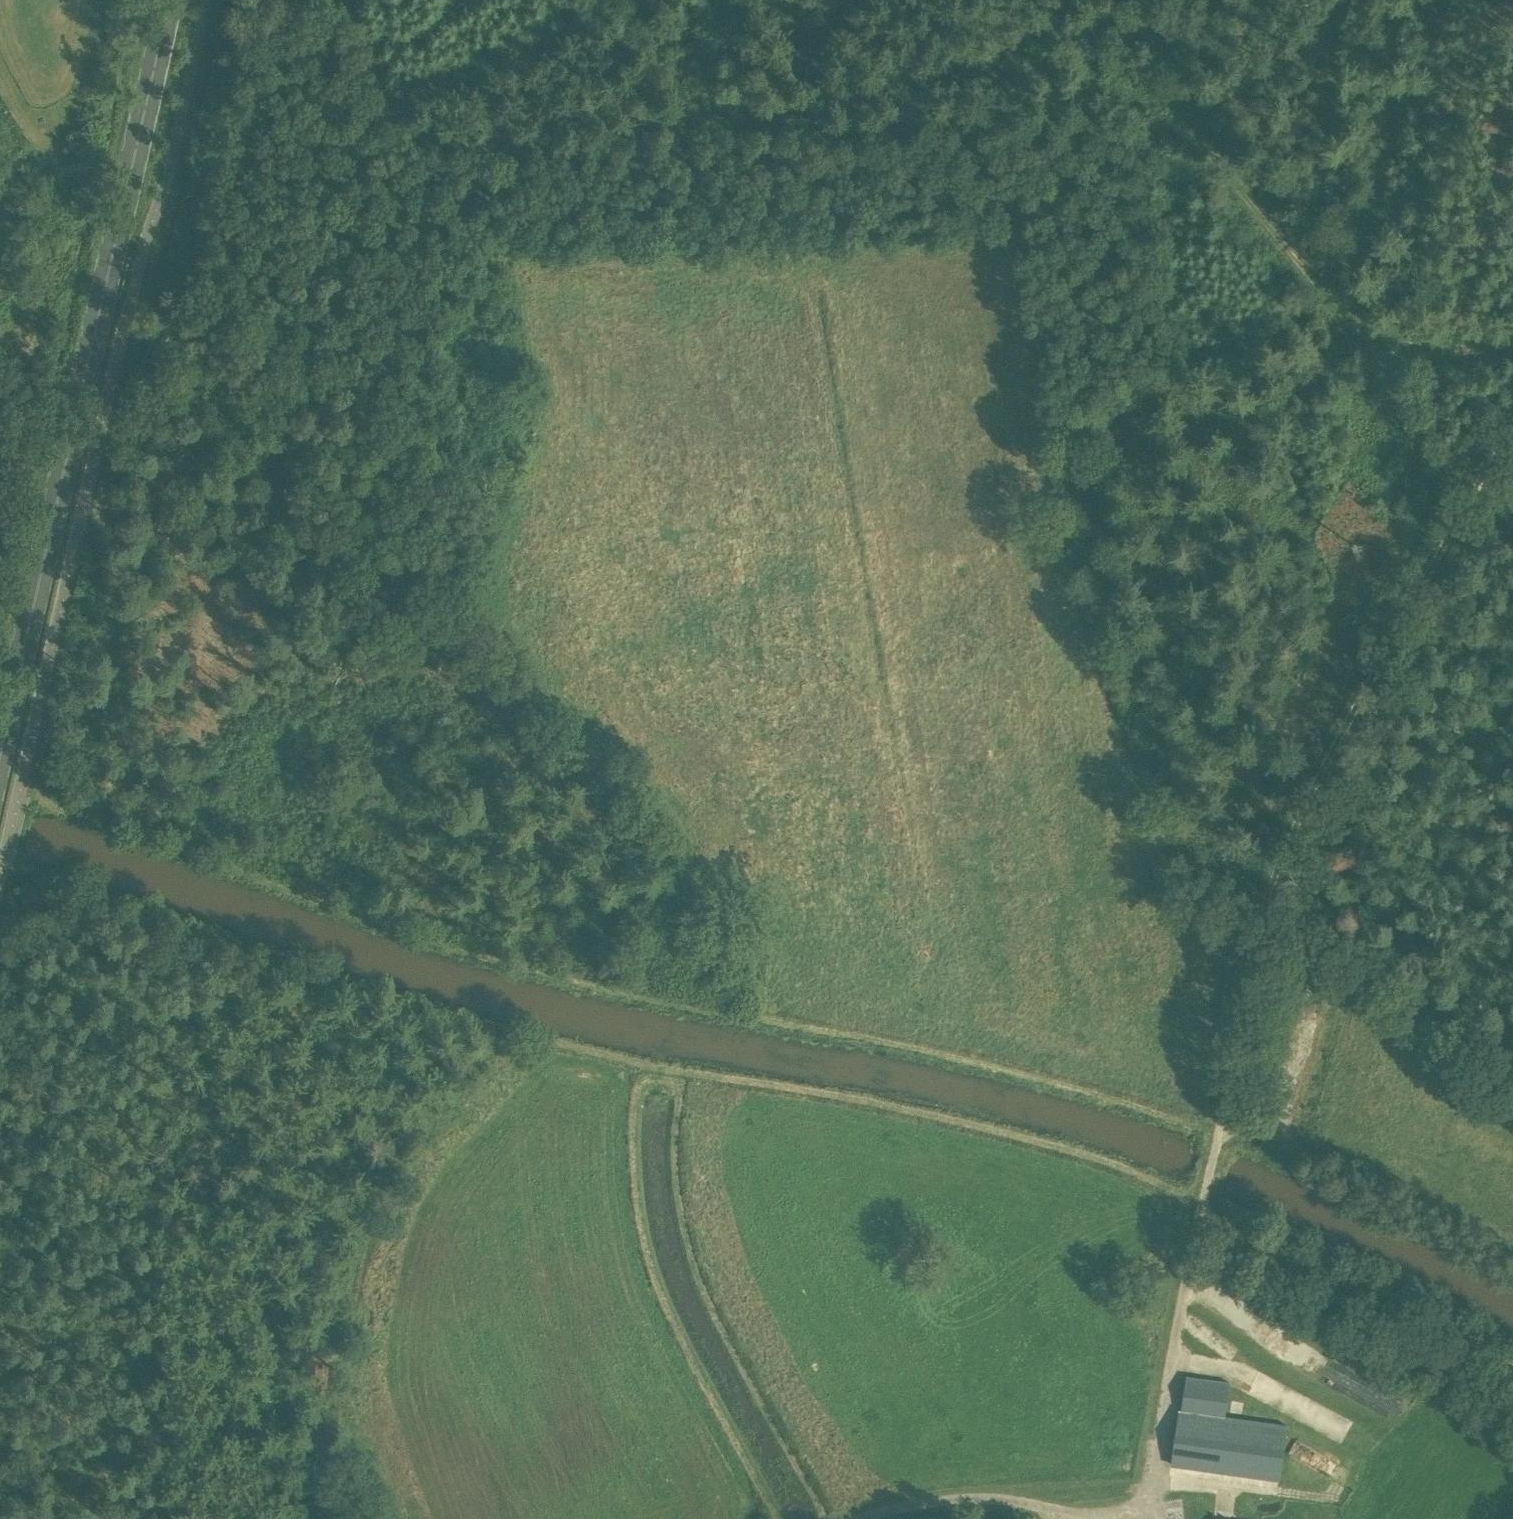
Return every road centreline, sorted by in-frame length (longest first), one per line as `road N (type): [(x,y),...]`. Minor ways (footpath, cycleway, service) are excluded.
road 1 (primary): [(0,758),(170,0)]
road 2 (track): [(1512,529),(1079,0)]
road 3 (track): [(860,1518),(1005,1495),(1071,1512),(1138,1506),(1160,1451),(1202,1205)]
road 4 (track): [(1276,882),(1512,392)]
road 5 (track): [(1202,1205),(1276,882)]
road 6 (track): [(1316,994),(1278,1118),(1260,1128),(1219,1126)]
road 7 (track): [(1352,336),(1408,348),(1512,333)]

